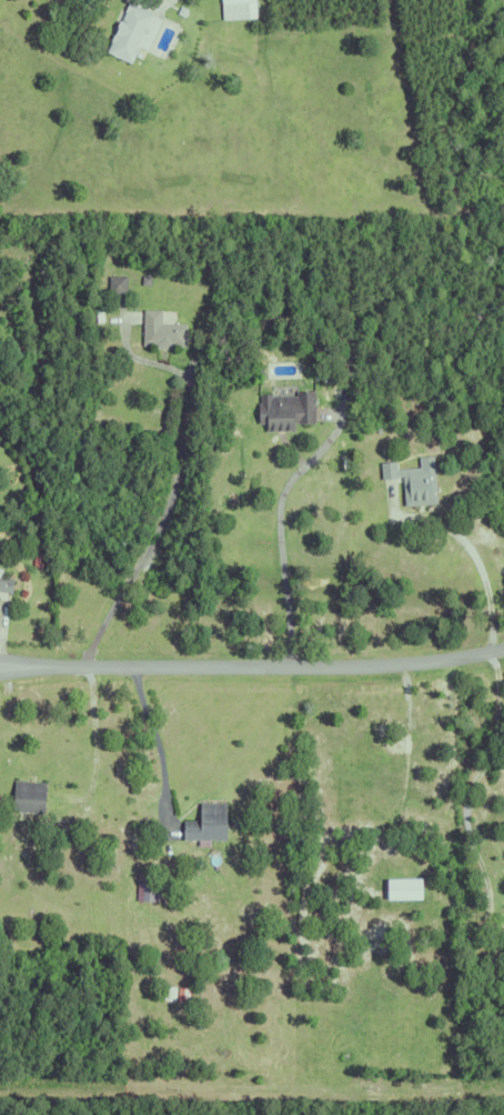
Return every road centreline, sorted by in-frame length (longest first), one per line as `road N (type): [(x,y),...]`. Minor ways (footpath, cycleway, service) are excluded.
road 1 (residential): [(37,665),(390,662),(503,647)]

